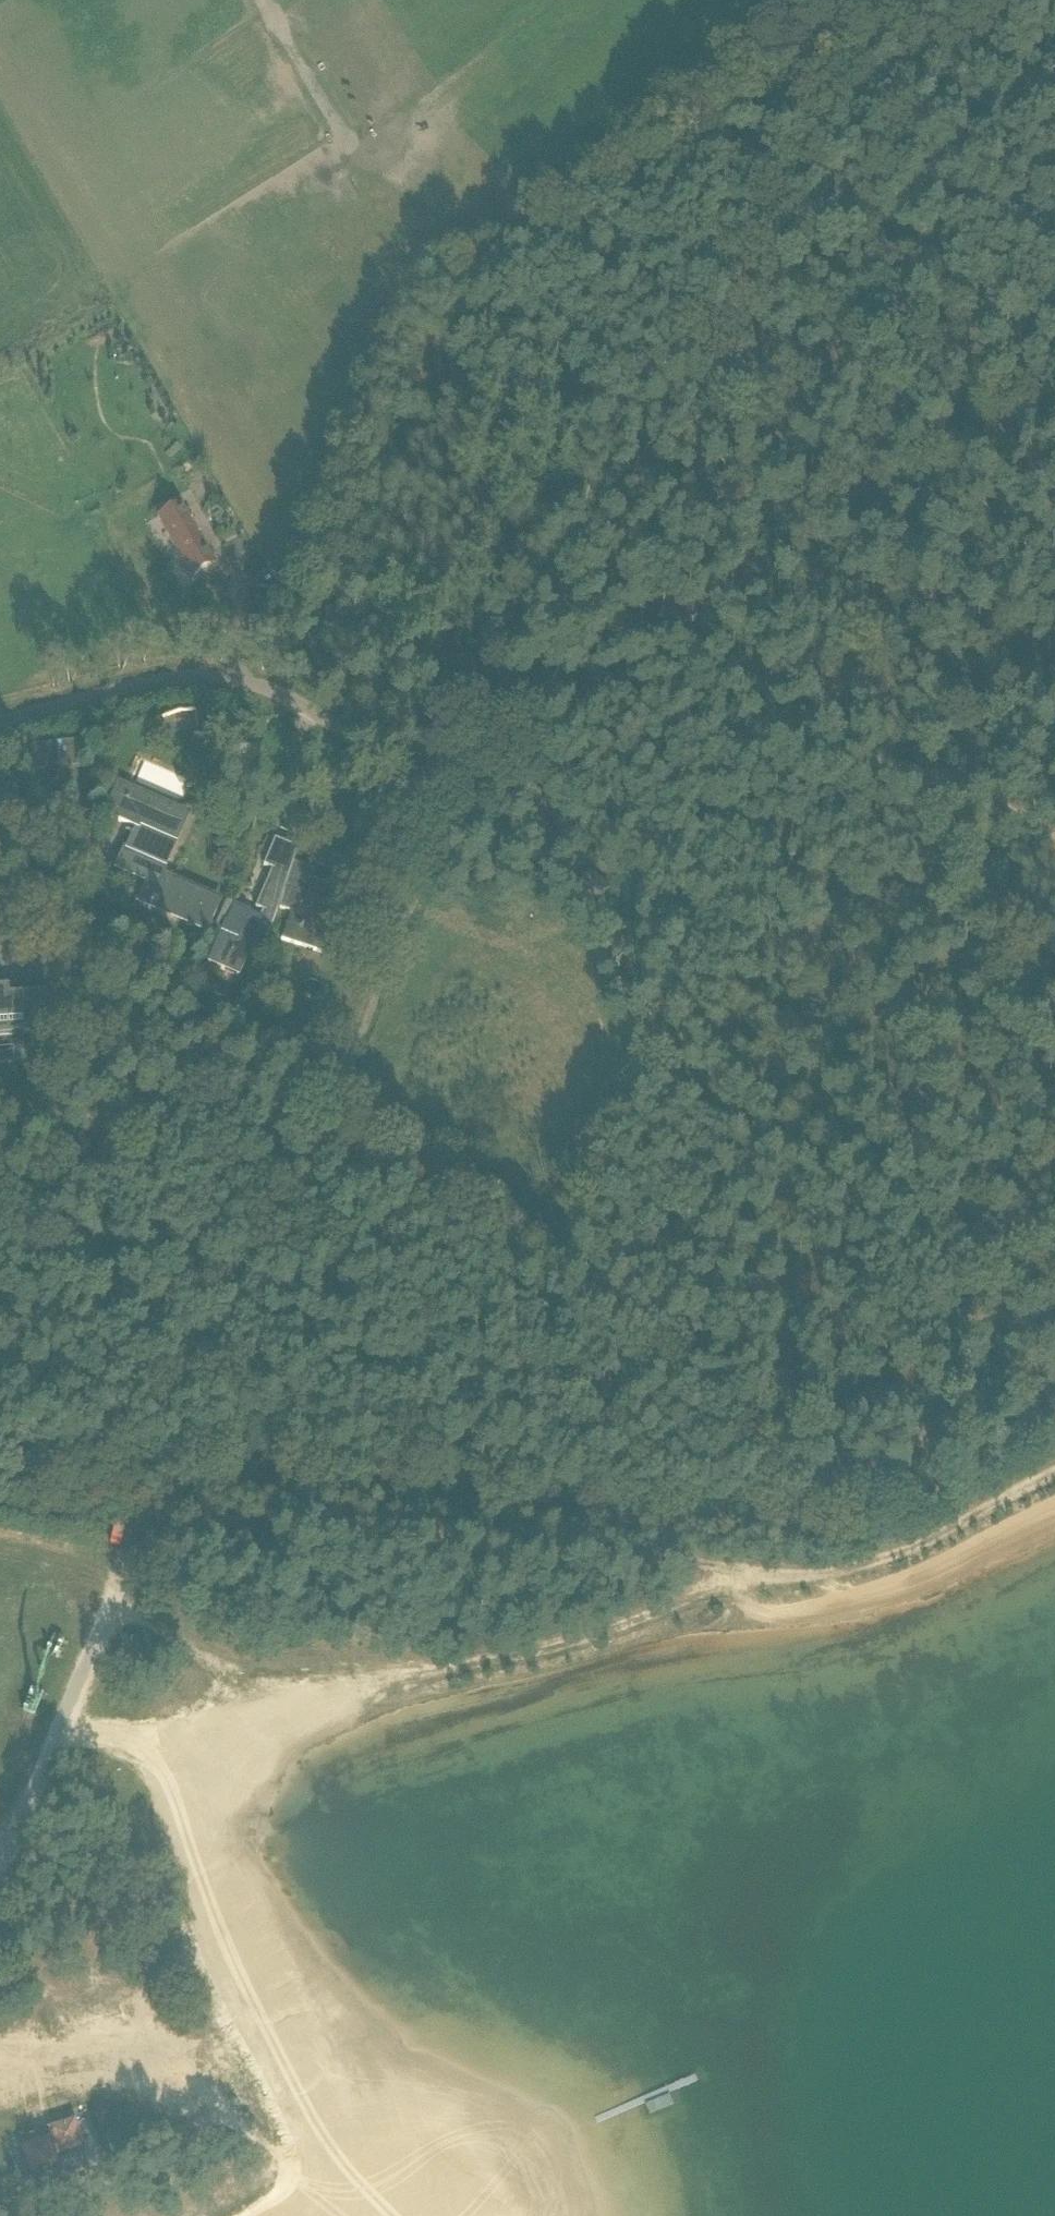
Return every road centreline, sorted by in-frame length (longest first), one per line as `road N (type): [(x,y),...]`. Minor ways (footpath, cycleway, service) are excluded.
road 1 (track): [(466,708),(610,447),(787,196),(912,0)]
road 2 (unclassified): [(0,893),(331,1096),(421,880),(432,818),(416,784)]
road 3 (track): [(466,708),(517,701),(927,779),(1003,805),(1054,843)]
road 4 (unclassified): [(416,784),(283,696),(216,681),(152,681),(0,722)]

